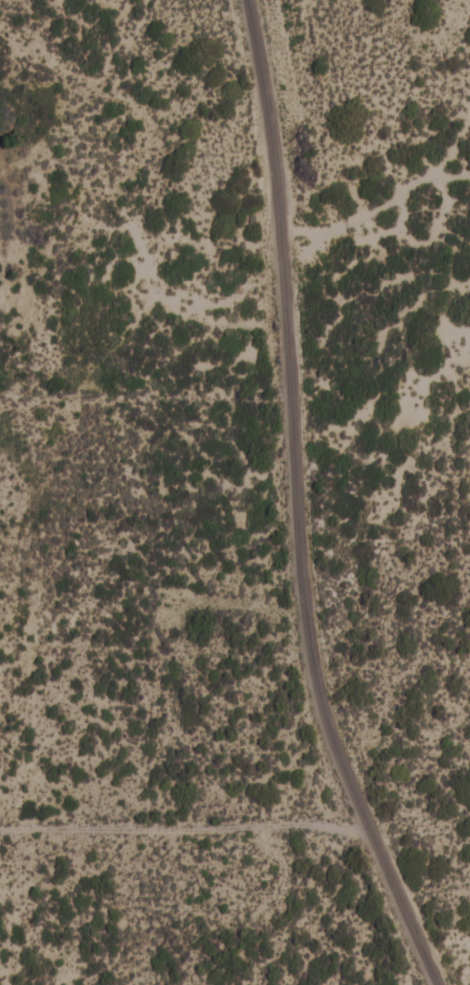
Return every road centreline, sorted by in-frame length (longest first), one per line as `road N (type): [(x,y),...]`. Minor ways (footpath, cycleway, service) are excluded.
road 1 (residential): [(435,984),(367,869),(316,663),(311,468),(285,216),(270,211),(219,0)]
road 2 (residential): [(313,575),(0,527)]
road 3 (residential): [(285,216),(362,190),(469,114)]

